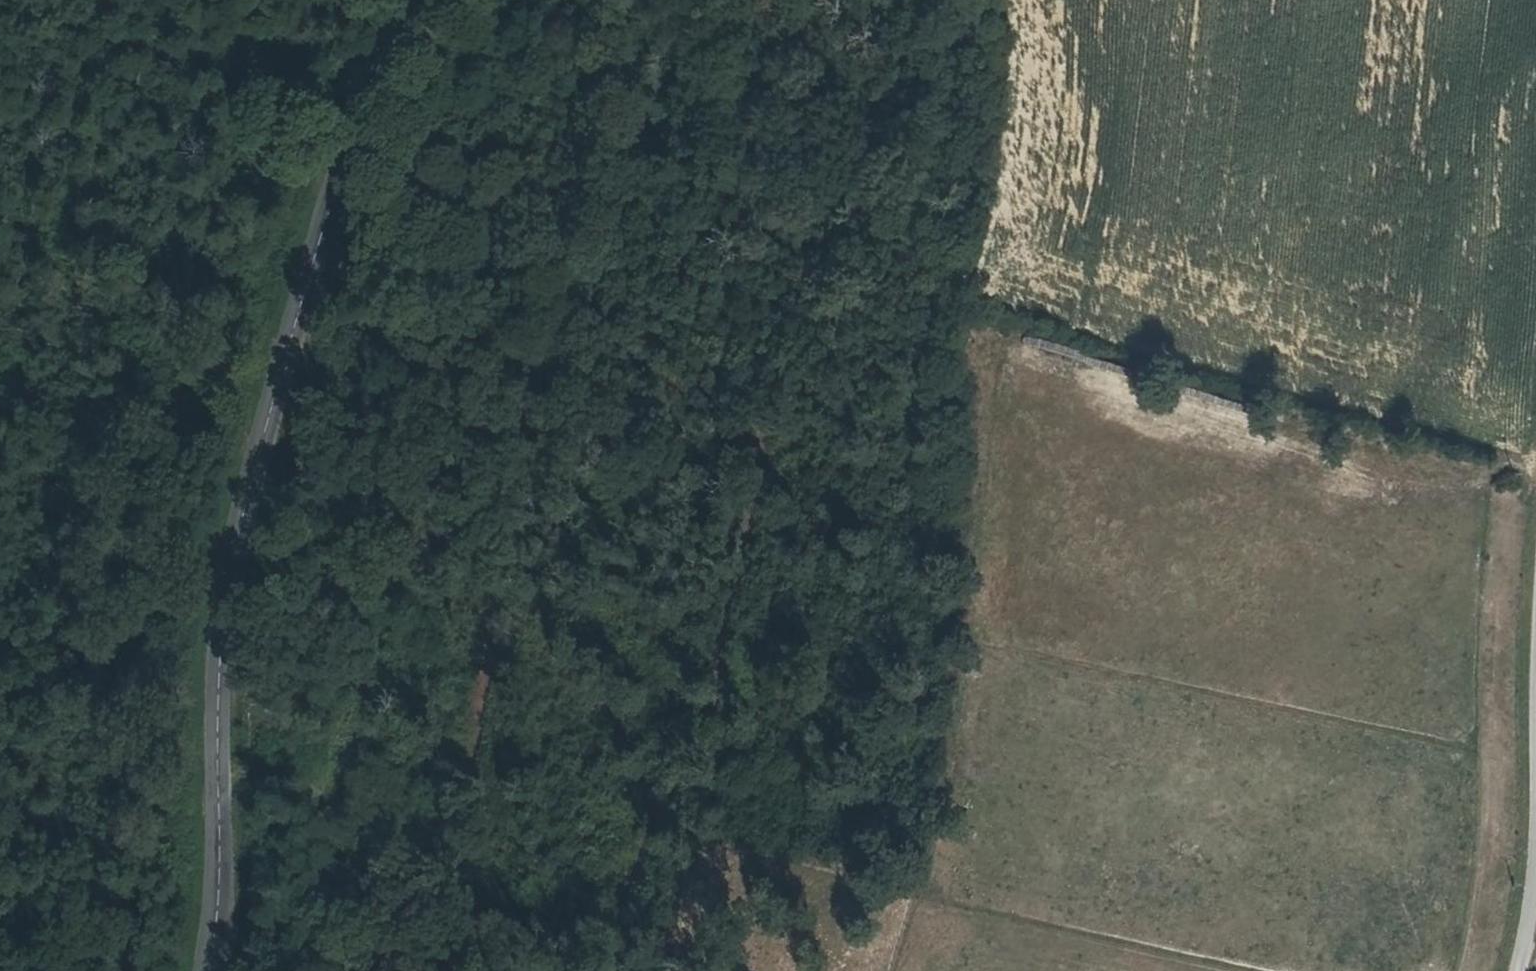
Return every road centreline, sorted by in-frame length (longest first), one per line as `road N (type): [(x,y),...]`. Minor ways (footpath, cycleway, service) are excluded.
road 1 (tertiary): [(430,0),(389,62),(353,140),(299,311),(222,619),(222,860),(211,970)]
road 2 (unclassified): [(1535,662),(1526,934),(1518,970)]

